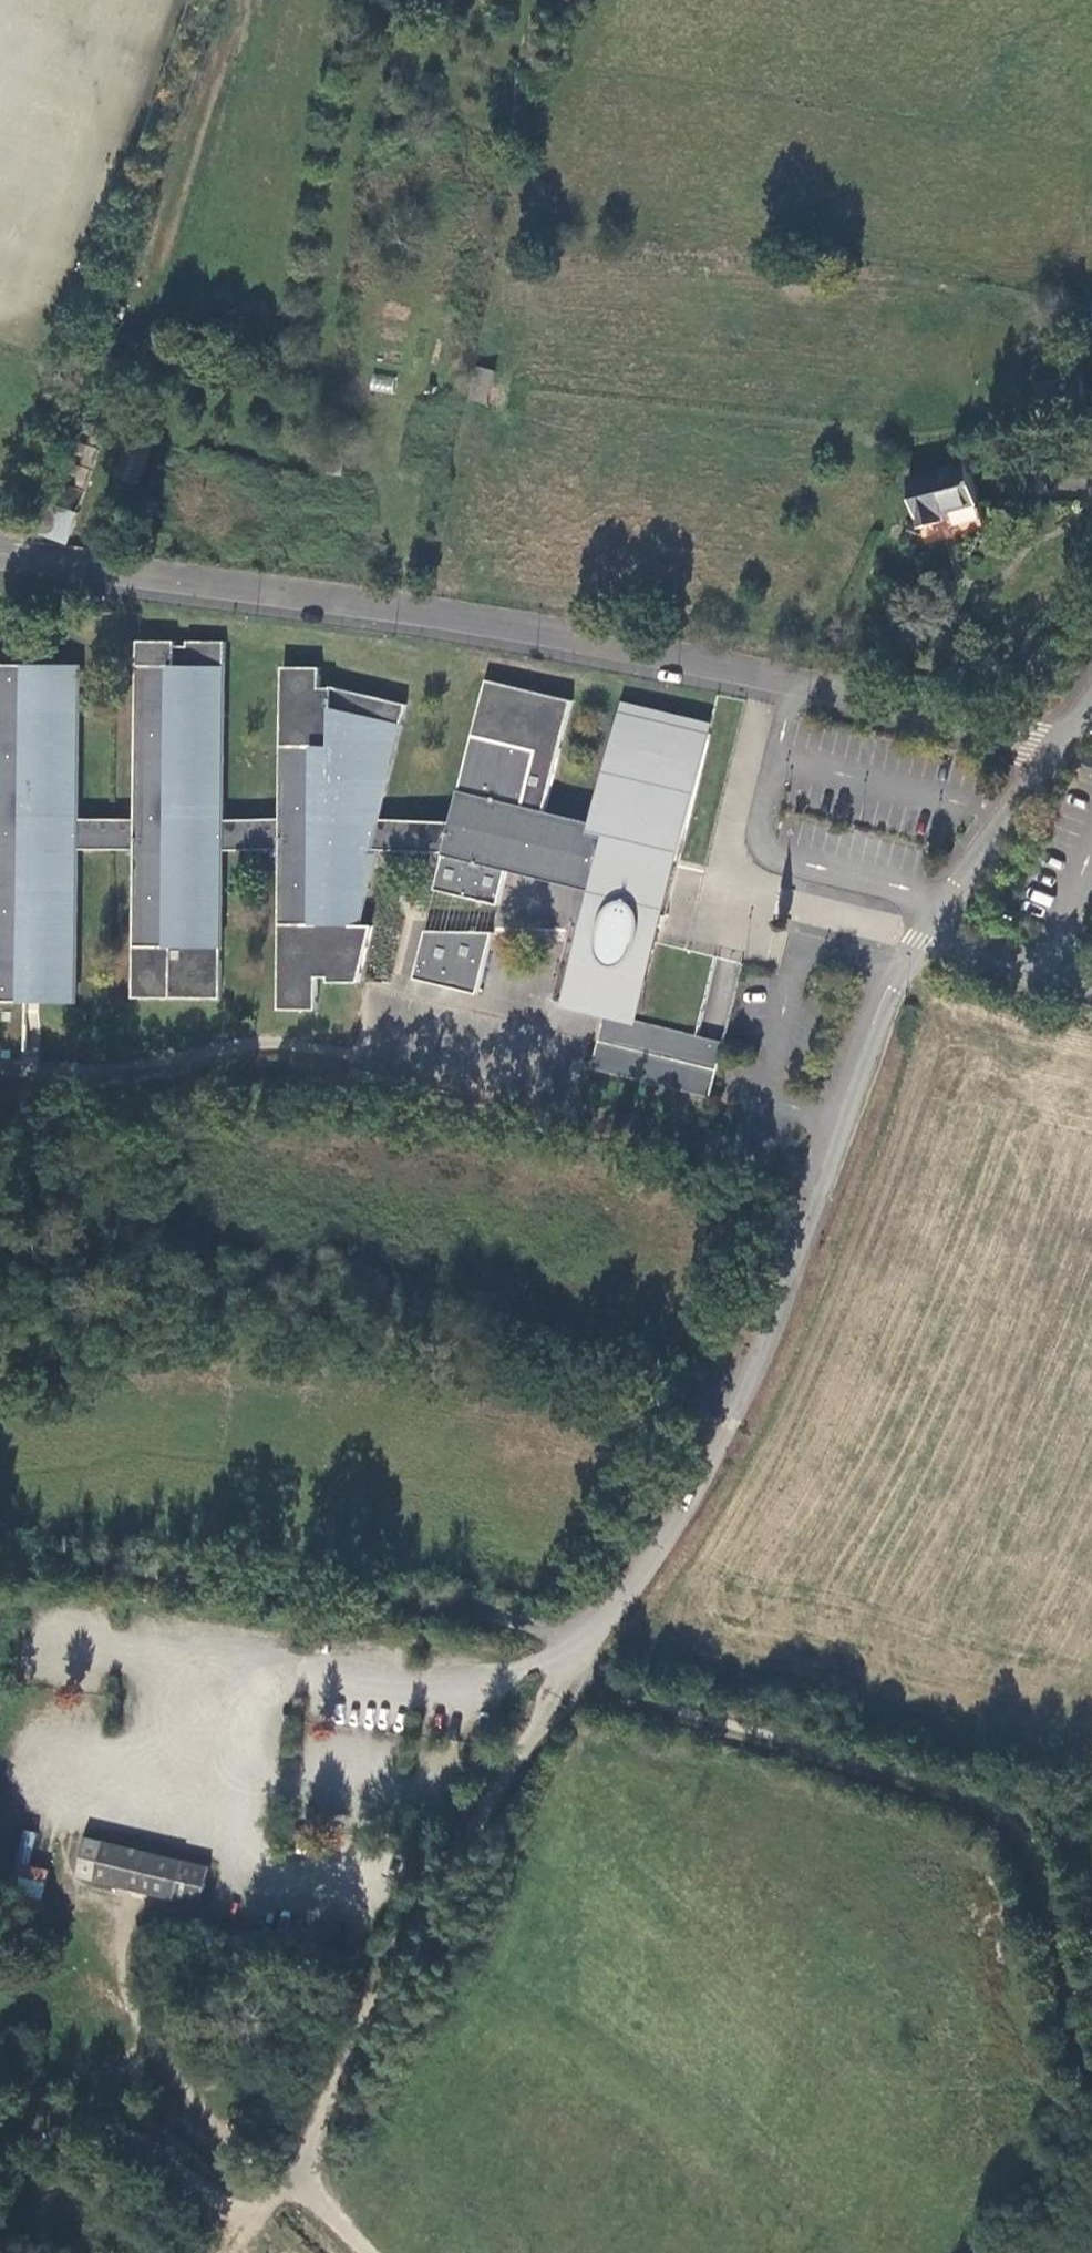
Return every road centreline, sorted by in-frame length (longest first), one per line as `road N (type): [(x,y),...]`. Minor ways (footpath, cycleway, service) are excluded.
road 1 (unclassified): [(521,1666),(577,1655),(693,1497),(734,1416),(892,995),(934,921),(1064,745)]
road 2 (residential): [(1064,745),(737,669),(468,621),(0,554)]
road 3 (track): [(1091,2077),(1030,1830),(615,1687),(577,1655)]
road 4 (track): [(0,1564),(43,1560),(605,1621)]
road 5 (track): [(301,2178),(312,2128),(385,1983),(577,1655)]

